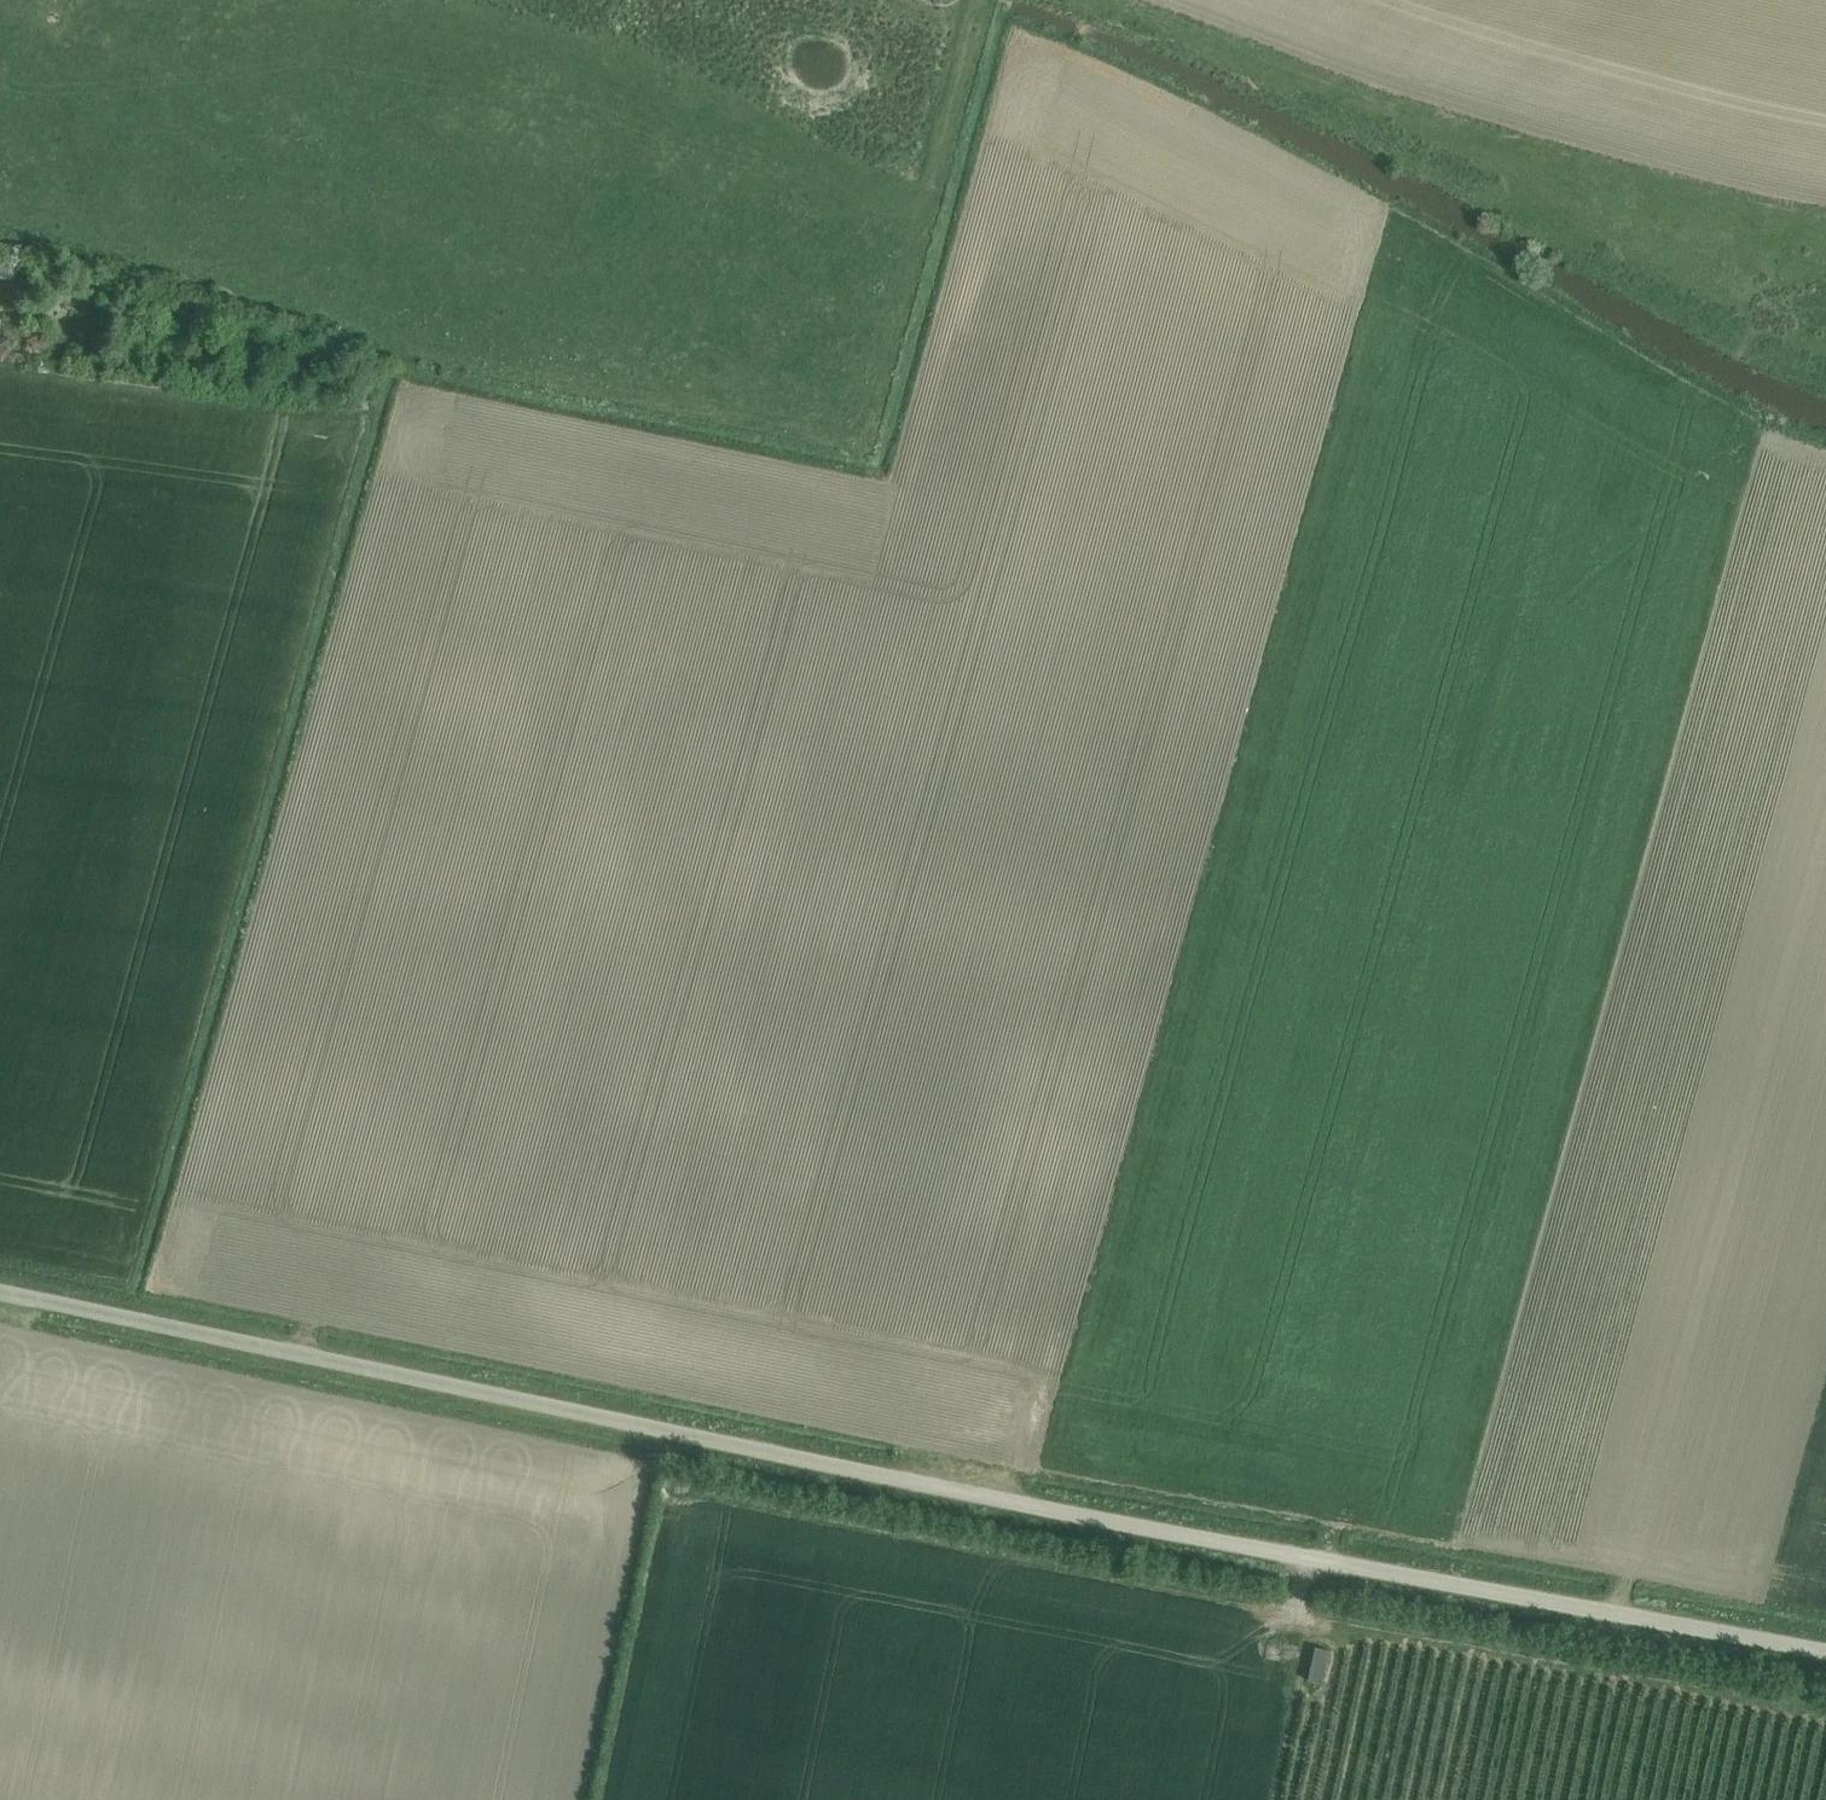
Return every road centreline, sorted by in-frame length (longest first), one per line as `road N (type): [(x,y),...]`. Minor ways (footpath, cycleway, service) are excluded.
road 1 (unclassified): [(1825,1652),(1038,1510),(0,1294)]
road 2 (track): [(330,0),(651,121),(946,197)]

